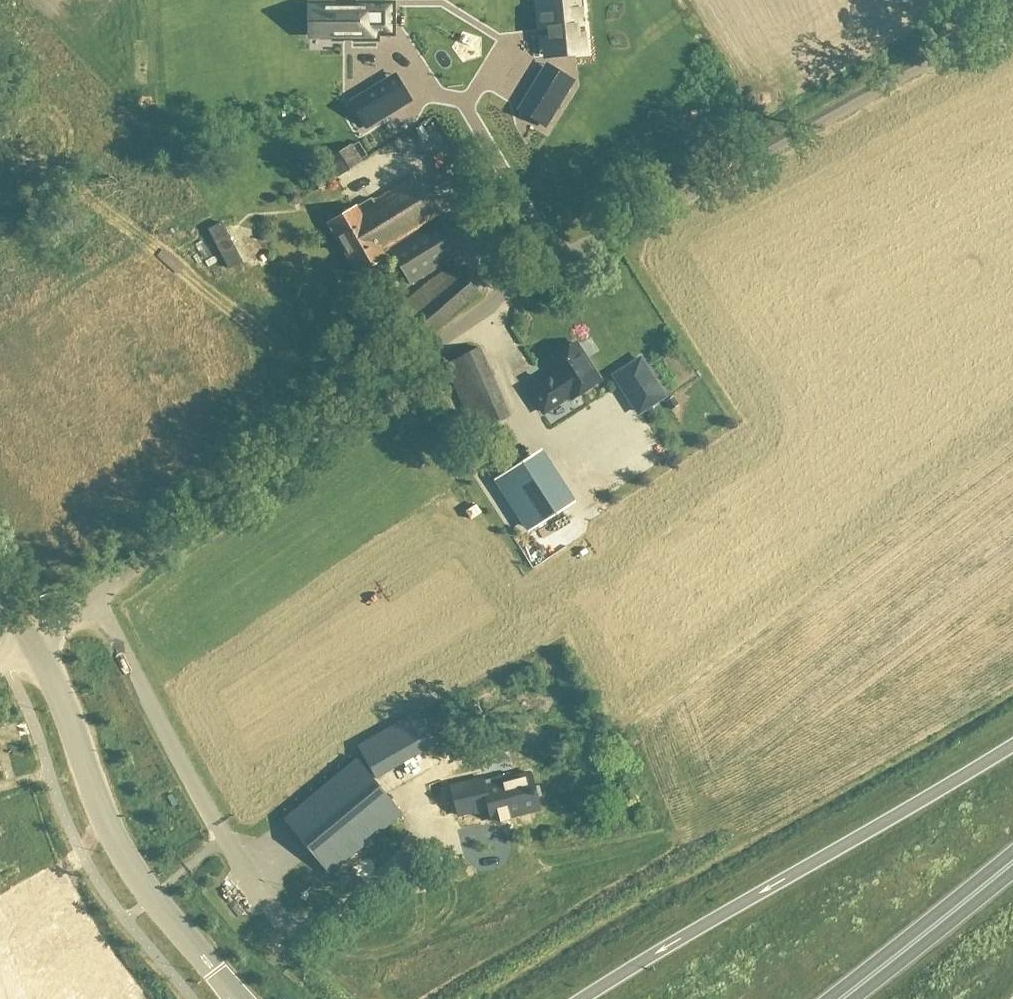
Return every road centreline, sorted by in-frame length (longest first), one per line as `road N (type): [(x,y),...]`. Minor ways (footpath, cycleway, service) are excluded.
road 1 (unclassified): [(29,645),(521,298),(1012,37)]
road 2 (trunk): [(1012,747),(586,998)]
road 3 (tertiary): [(233,997),(132,871),(29,645)]
road 4 (trunk): [(840,998),(1012,861)]

